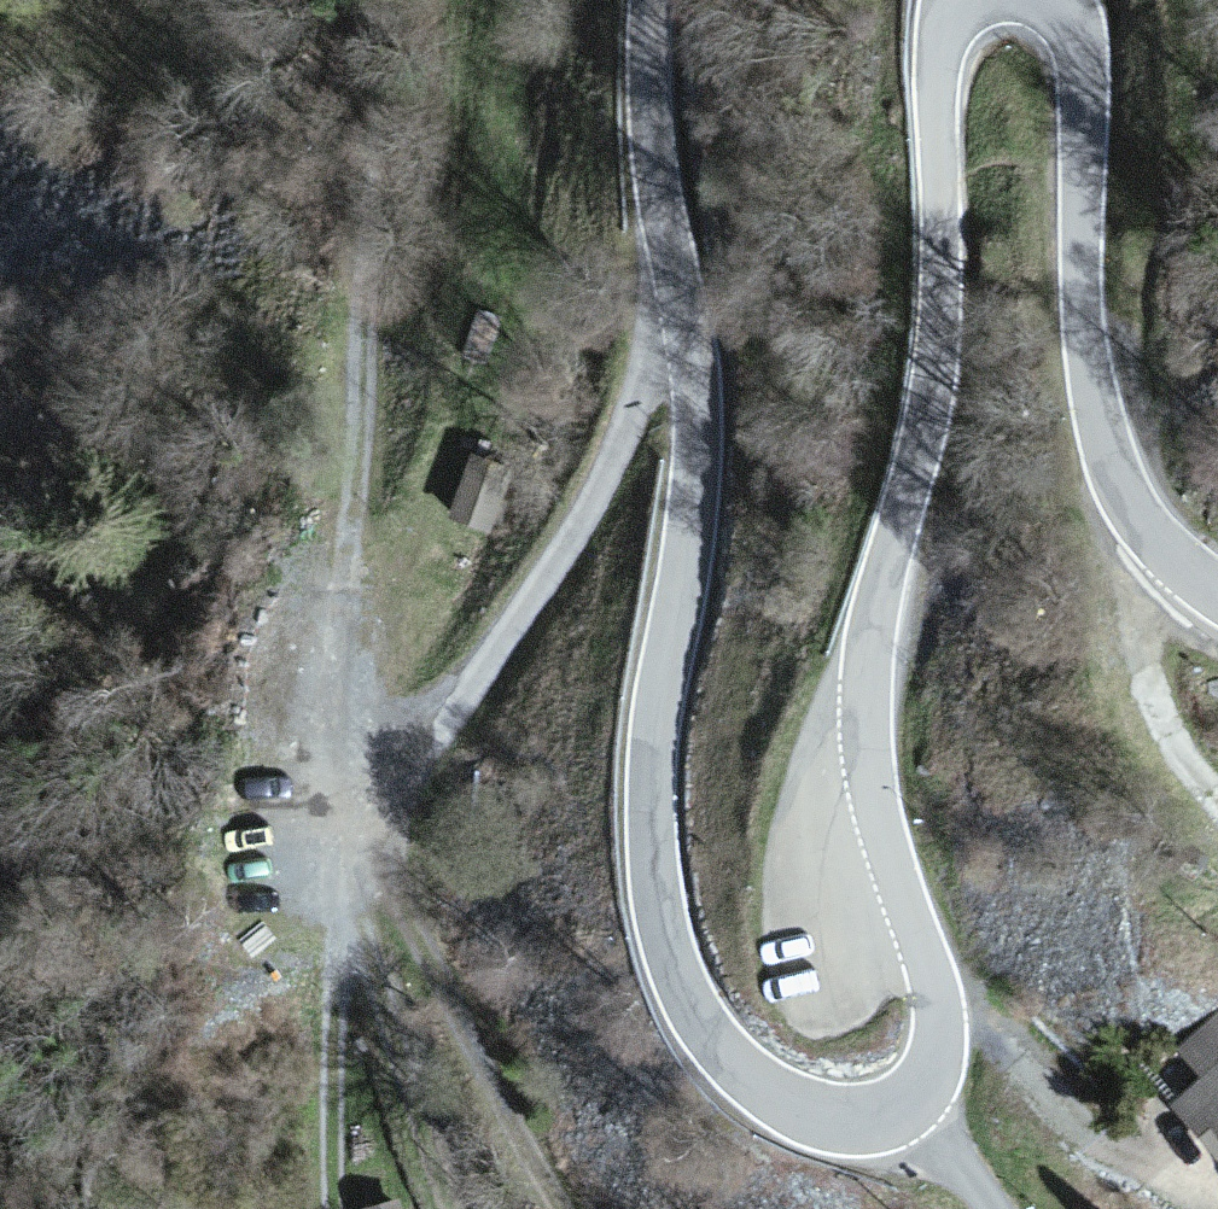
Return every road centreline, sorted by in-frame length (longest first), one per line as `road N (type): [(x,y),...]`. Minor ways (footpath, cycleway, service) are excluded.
road 1 (unclassified): [(650,0),(652,125),(695,410),(686,543),(651,778),(665,943),(715,1035),(780,1103),(821,1119),(868,1122),(918,1098)]
road 2 (unclassified): [(918,1098),(933,1069),(933,995),(876,795),(867,673),(936,350),(939,56),(958,0)]
road 3 (track): [(341,798),(343,531),(383,144),(384,0)]
road 4 (unclassified): [(1059,0),(1080,67),(1086,320),(1110,455),(1151,536),(1217,590)]
road 5 (track): [(341,798),(442,715),(606,481),(649,370),(689,327)]
road 6 (track): [(341,798),(567,1208)]
road 7 (track): [(455,1208),(381,999),(341,798)]
road 8 (track): [(341,798),(331,1208)]
road 9 (residential): [(991,1208),(918,1098)]

